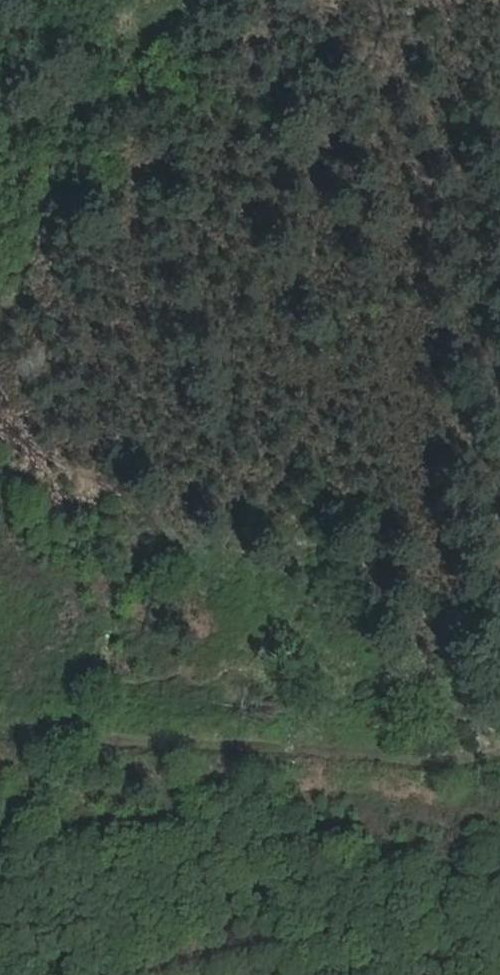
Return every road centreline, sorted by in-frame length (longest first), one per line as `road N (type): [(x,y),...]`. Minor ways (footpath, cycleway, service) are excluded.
road 1 (track): [(499,756),(437,774),(0,739)]

